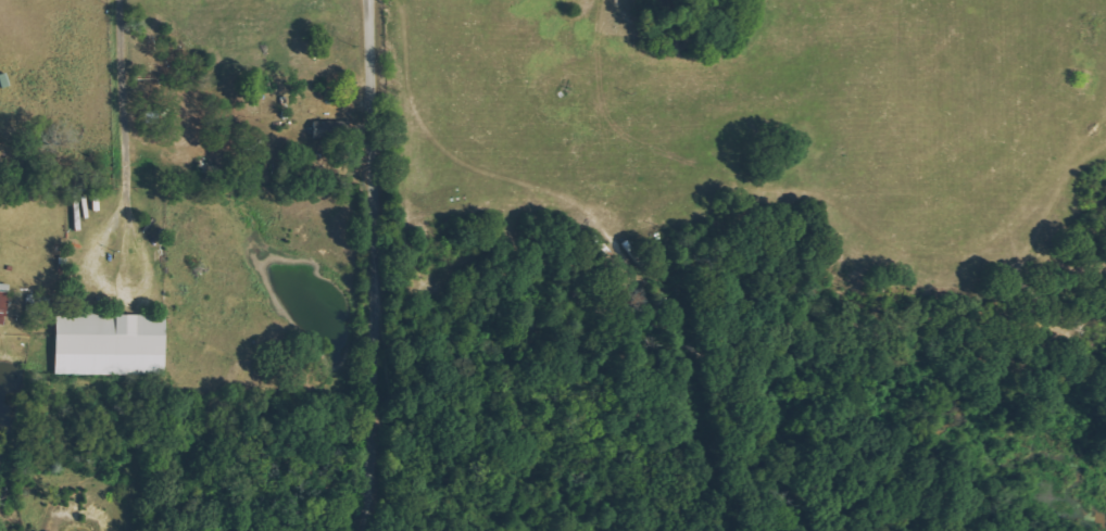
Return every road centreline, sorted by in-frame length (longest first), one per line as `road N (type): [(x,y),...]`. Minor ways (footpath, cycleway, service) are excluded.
road 1 (residential): [(388,530),(380,0)]

